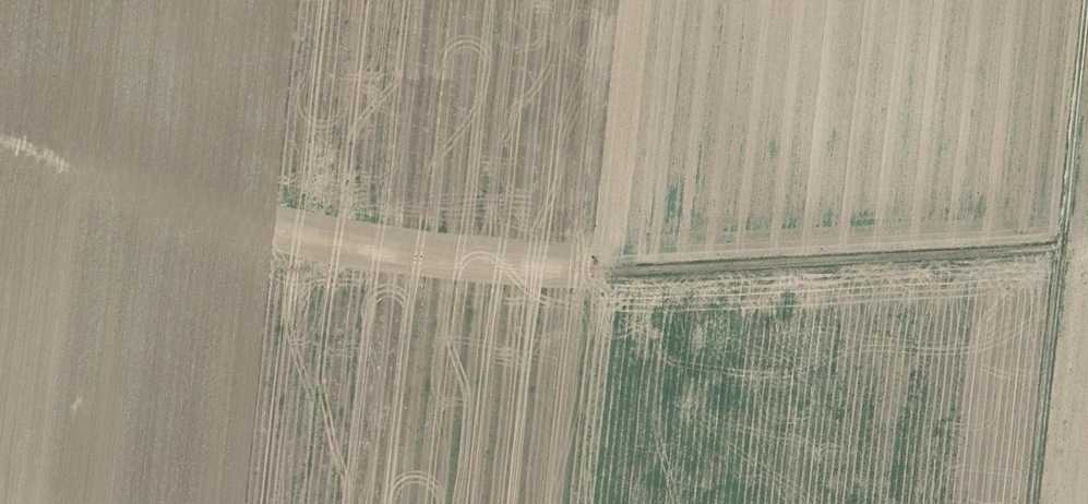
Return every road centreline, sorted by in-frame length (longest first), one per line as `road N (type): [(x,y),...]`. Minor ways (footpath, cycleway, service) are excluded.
road 1 (track): [(1034,503),(1087,5)]

